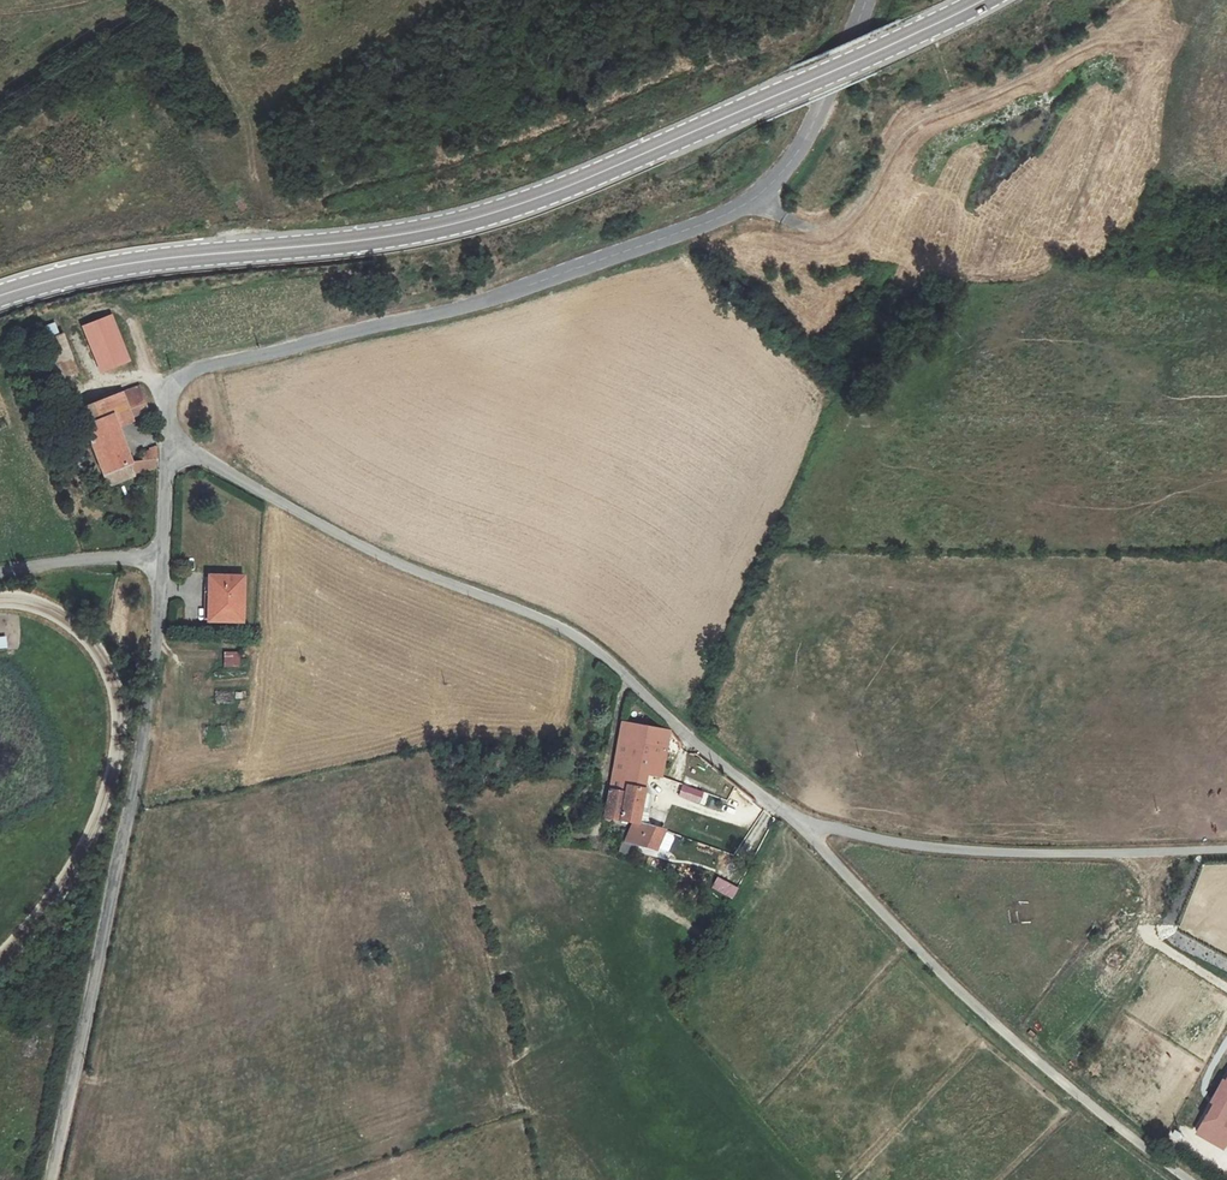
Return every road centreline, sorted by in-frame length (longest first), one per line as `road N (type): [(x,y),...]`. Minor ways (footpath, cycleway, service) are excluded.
road 1 (tertiary): [(0,298),(70,275),(414,234),(492,214),(584,181),(983,0)]
road 2 (unclassified): [(866,0),(809,138),(759,197),(694,229),(452,313),(195,369),(169,398),(168,445)]
road 3 (unclassified): [(168,445),(397,563),(549,619),(806,825)]
road 4 (unclassified): [(50,1179),(144,739),(163,557)]
road 5 (unclassified): [(806,825),(944,977),(1190,1179)]
road 6 (track): [(759,197),(785,219),(819,229),(843,223),(900,133),(1132,20)]
road 7 (unclassified): [(1226,850),(920,847),(806,825)]
road 8 (unclassified): [(0,572),(163,557)]

